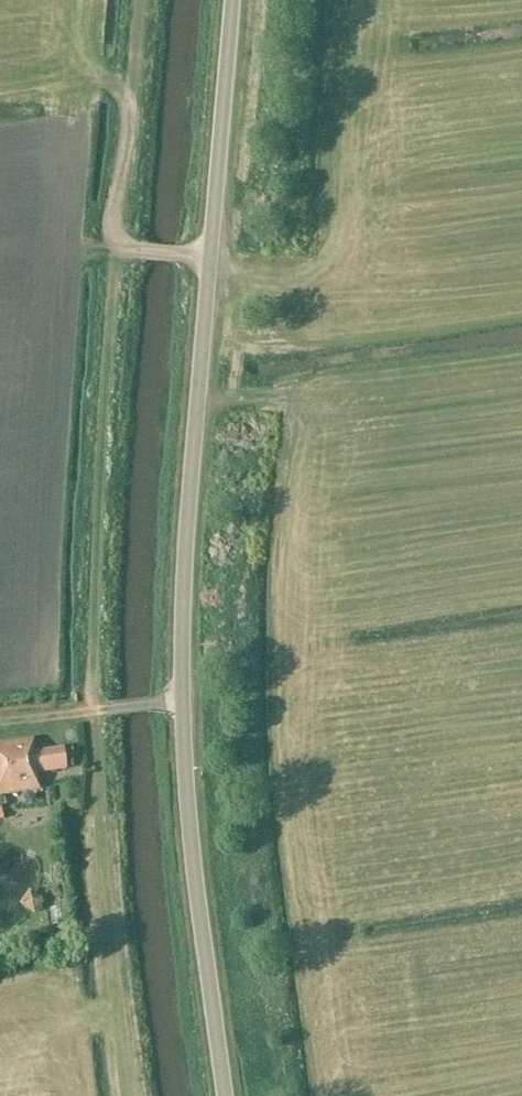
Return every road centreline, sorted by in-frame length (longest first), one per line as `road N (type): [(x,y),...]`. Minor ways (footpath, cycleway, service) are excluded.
road 1 (unclassified): [(225,1095),(185,750),(184,648),(233,0)]
road 2 (track): [(137,0),(96,531),(92,711),(130,1095)]

